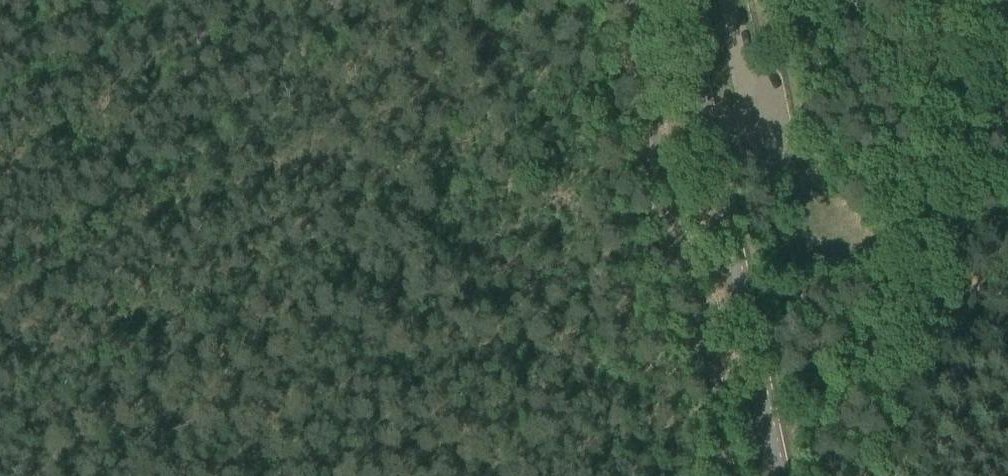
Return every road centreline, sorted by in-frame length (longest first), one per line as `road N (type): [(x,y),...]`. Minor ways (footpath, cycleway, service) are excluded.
road 1 (secondary): [(778,475),(681,0)]

